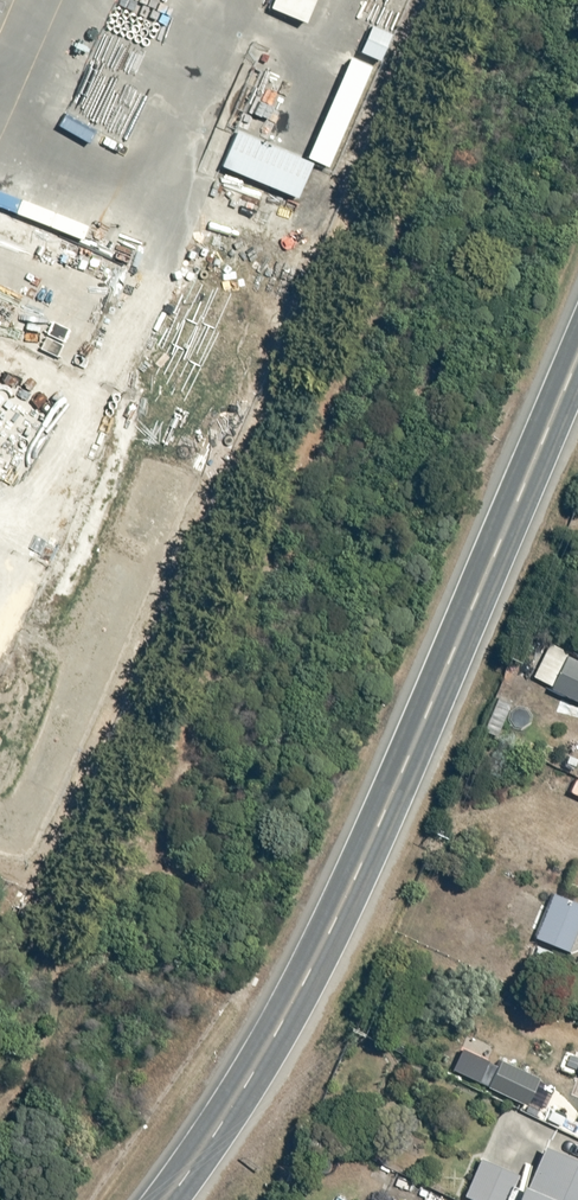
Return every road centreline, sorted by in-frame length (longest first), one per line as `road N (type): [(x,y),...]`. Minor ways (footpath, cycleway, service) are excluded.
road 1 (trunk): [(577,27),(158,958),(0,1168)]
road 2 (trunk): [(166,1199),(331,924),(577,351)]

